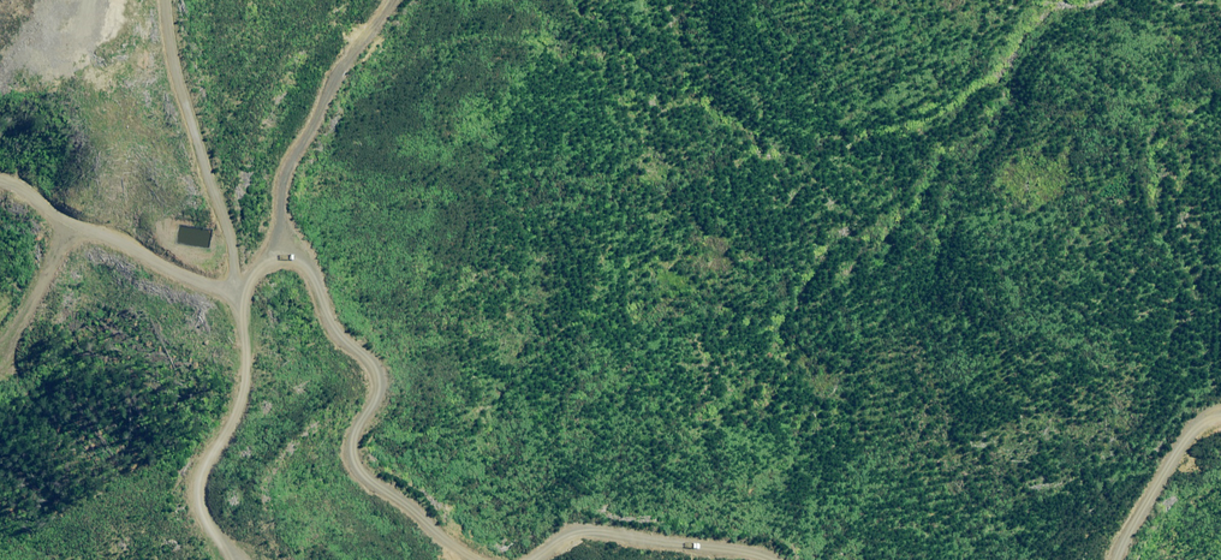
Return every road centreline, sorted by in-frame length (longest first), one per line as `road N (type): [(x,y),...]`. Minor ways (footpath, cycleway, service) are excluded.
road 1 (track): [(160,0),(183,134),(216,205),(245,344),(233,418),(202,464),(203,510),(227,559)]
road 2 (track): [(481,559),(361,458),(356,431),(377,379),(334,319),(315,272),(300,259),(280,257),(252,274)]
road 3 (track): [(391,0),(337,78),(281,184),(272,258)]
road 4 (track): [(0,189),(40,200),(98,240),(213,289),(252,274)]
road 5 (track): [(762,559),(689,544),(580,538),(534,559)]
road 6 (track): [(1220,417),(1166,474),(1115,559)]

